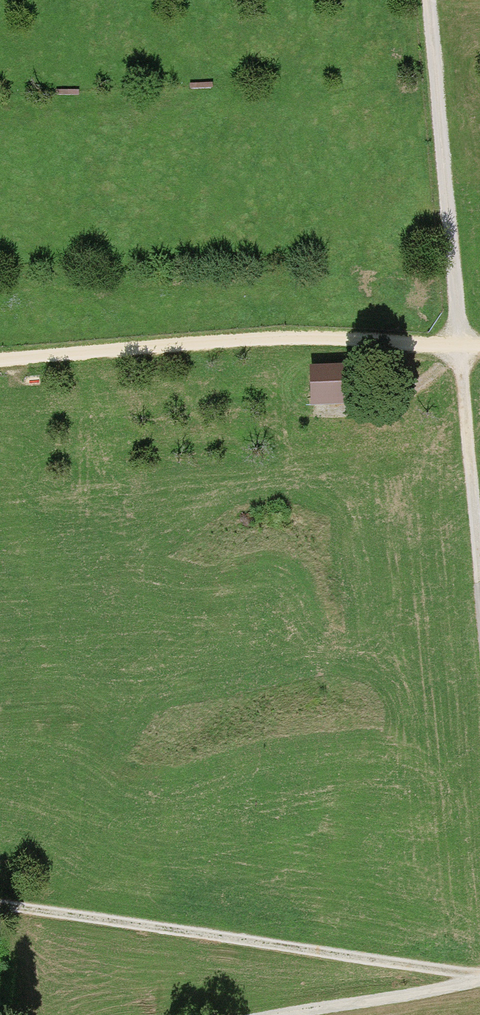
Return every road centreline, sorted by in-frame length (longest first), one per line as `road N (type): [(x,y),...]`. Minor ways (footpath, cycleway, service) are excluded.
road 1 (track): [(424,0),(479,623)]
road 2 (track): [(479,975),(0,910)]
road 3 (track): [(0,359),(255,337),(479,350)]
road 4 (track): [(479,983),(288,1014)]

